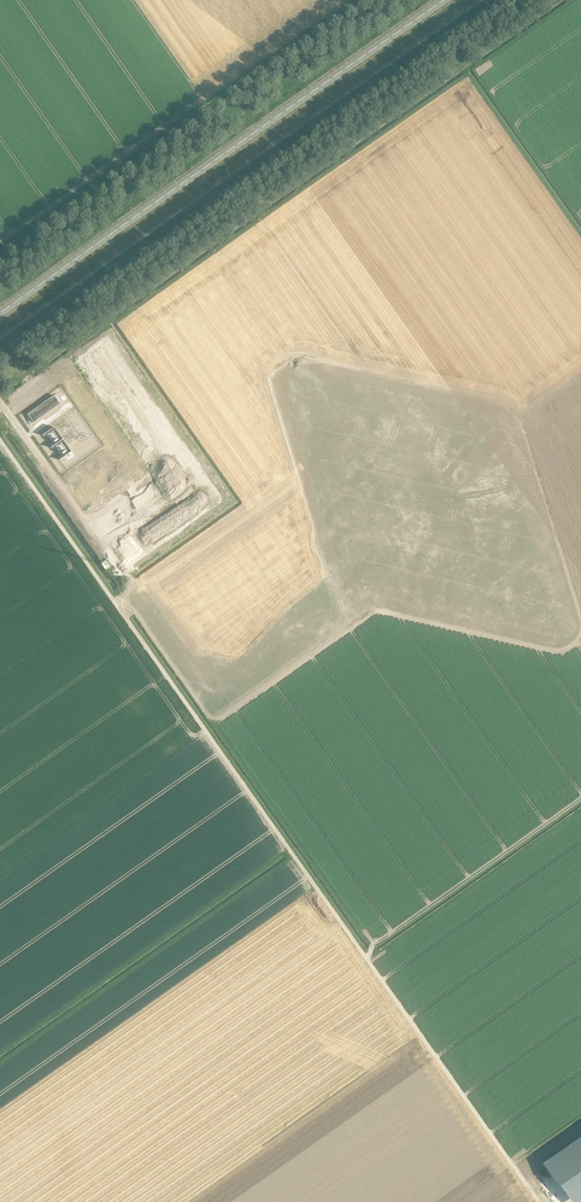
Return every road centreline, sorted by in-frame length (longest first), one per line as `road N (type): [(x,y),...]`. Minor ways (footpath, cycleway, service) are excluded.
road 1 (secondary): [(0,313),(444,0)]

